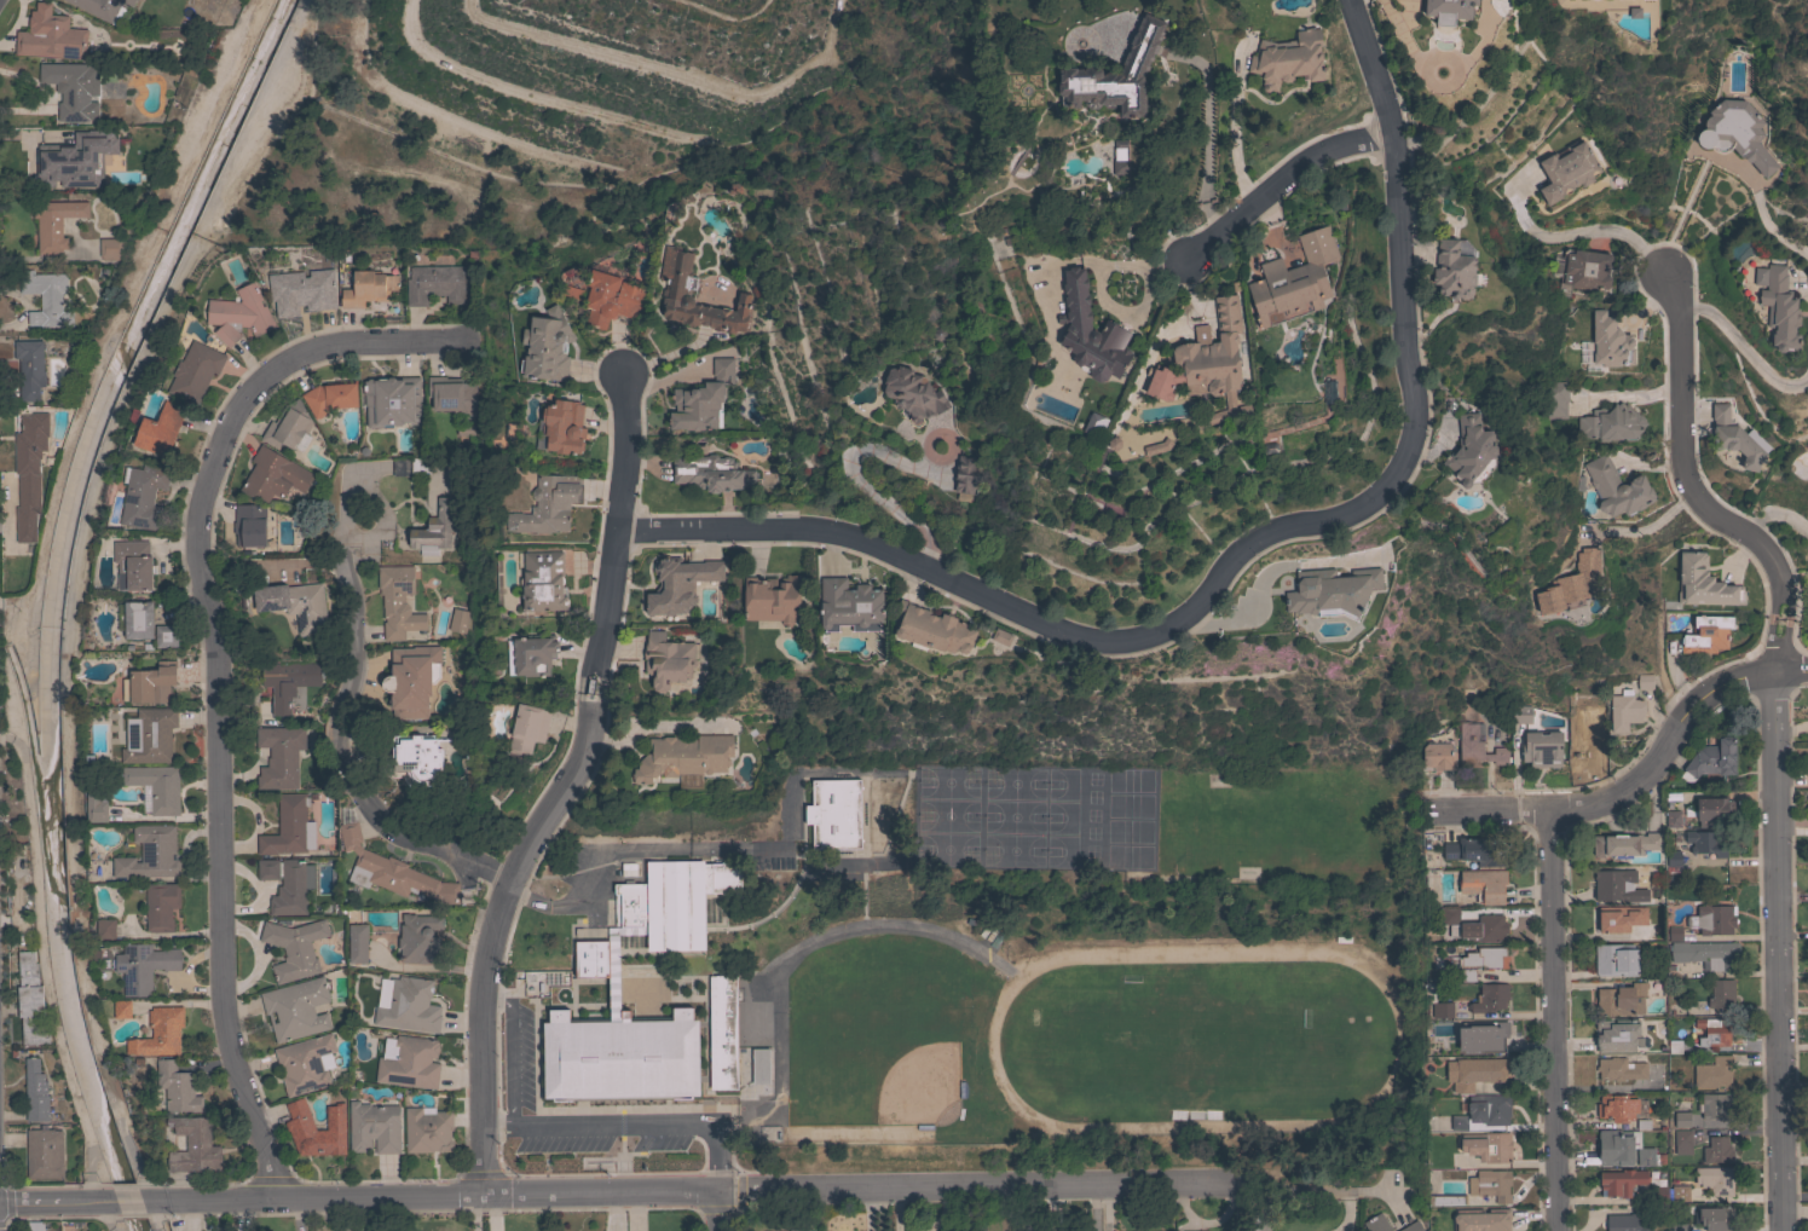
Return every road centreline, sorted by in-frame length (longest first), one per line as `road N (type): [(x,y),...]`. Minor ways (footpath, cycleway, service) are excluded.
road 1 (residential): [(613,528),(804,525),(860,538),(1081,637),(1139,637),(1182,622),(1207,601),(1259,534),(1293,521),(1340,518),(1385,493),(1402,466),(1409,426),(1390,134),(1351,0)]
road 2 (residential): [(1323,1181),(0,1201)]
road 3 (residential): [(276,1197),(223,1021),(214,642),(196,578),(203,486),(241,404),(266,375),(302,353),(451,340)]
road 4 (residential): [(484,1195),(475,998),(507,877),(590,727),(624,423),(620,372)]
road 5 (residential): [(1784,1230),(1779,674)]
road 6 (residential): [(1779,674),(1779,588),(1766,554),(1715,521),(1682,478),(1683,330),(1667,278)]
road 7 (track): [(470,0),(483,17),(752,94),(826,48),(836,0)]
road 8 (track): [(161,226),(67,450),(31,605),(0,605)]
road 9 (residential): [(1548,815),(1553,1230)]
road 10 (track): [(409,0),(409,23),(427,54),(541,100),(711,138)]
road 11 (track): [(360,0),(352,35),(380,83),(525,145),(610,164)]
road 12 (residential): [(1438,816),(1548,815),(1615,798),(1650,771),(1671,735)]
road 13 (track): [(196,235),(304,0)]
road 14 (track): [(261,0),(161,226)]
road 15 (residential): [(1390,134),(1313,152),(1185,260)]
road 16 (tertiary): [(1807,672),(1717,687),(1671,735)]

